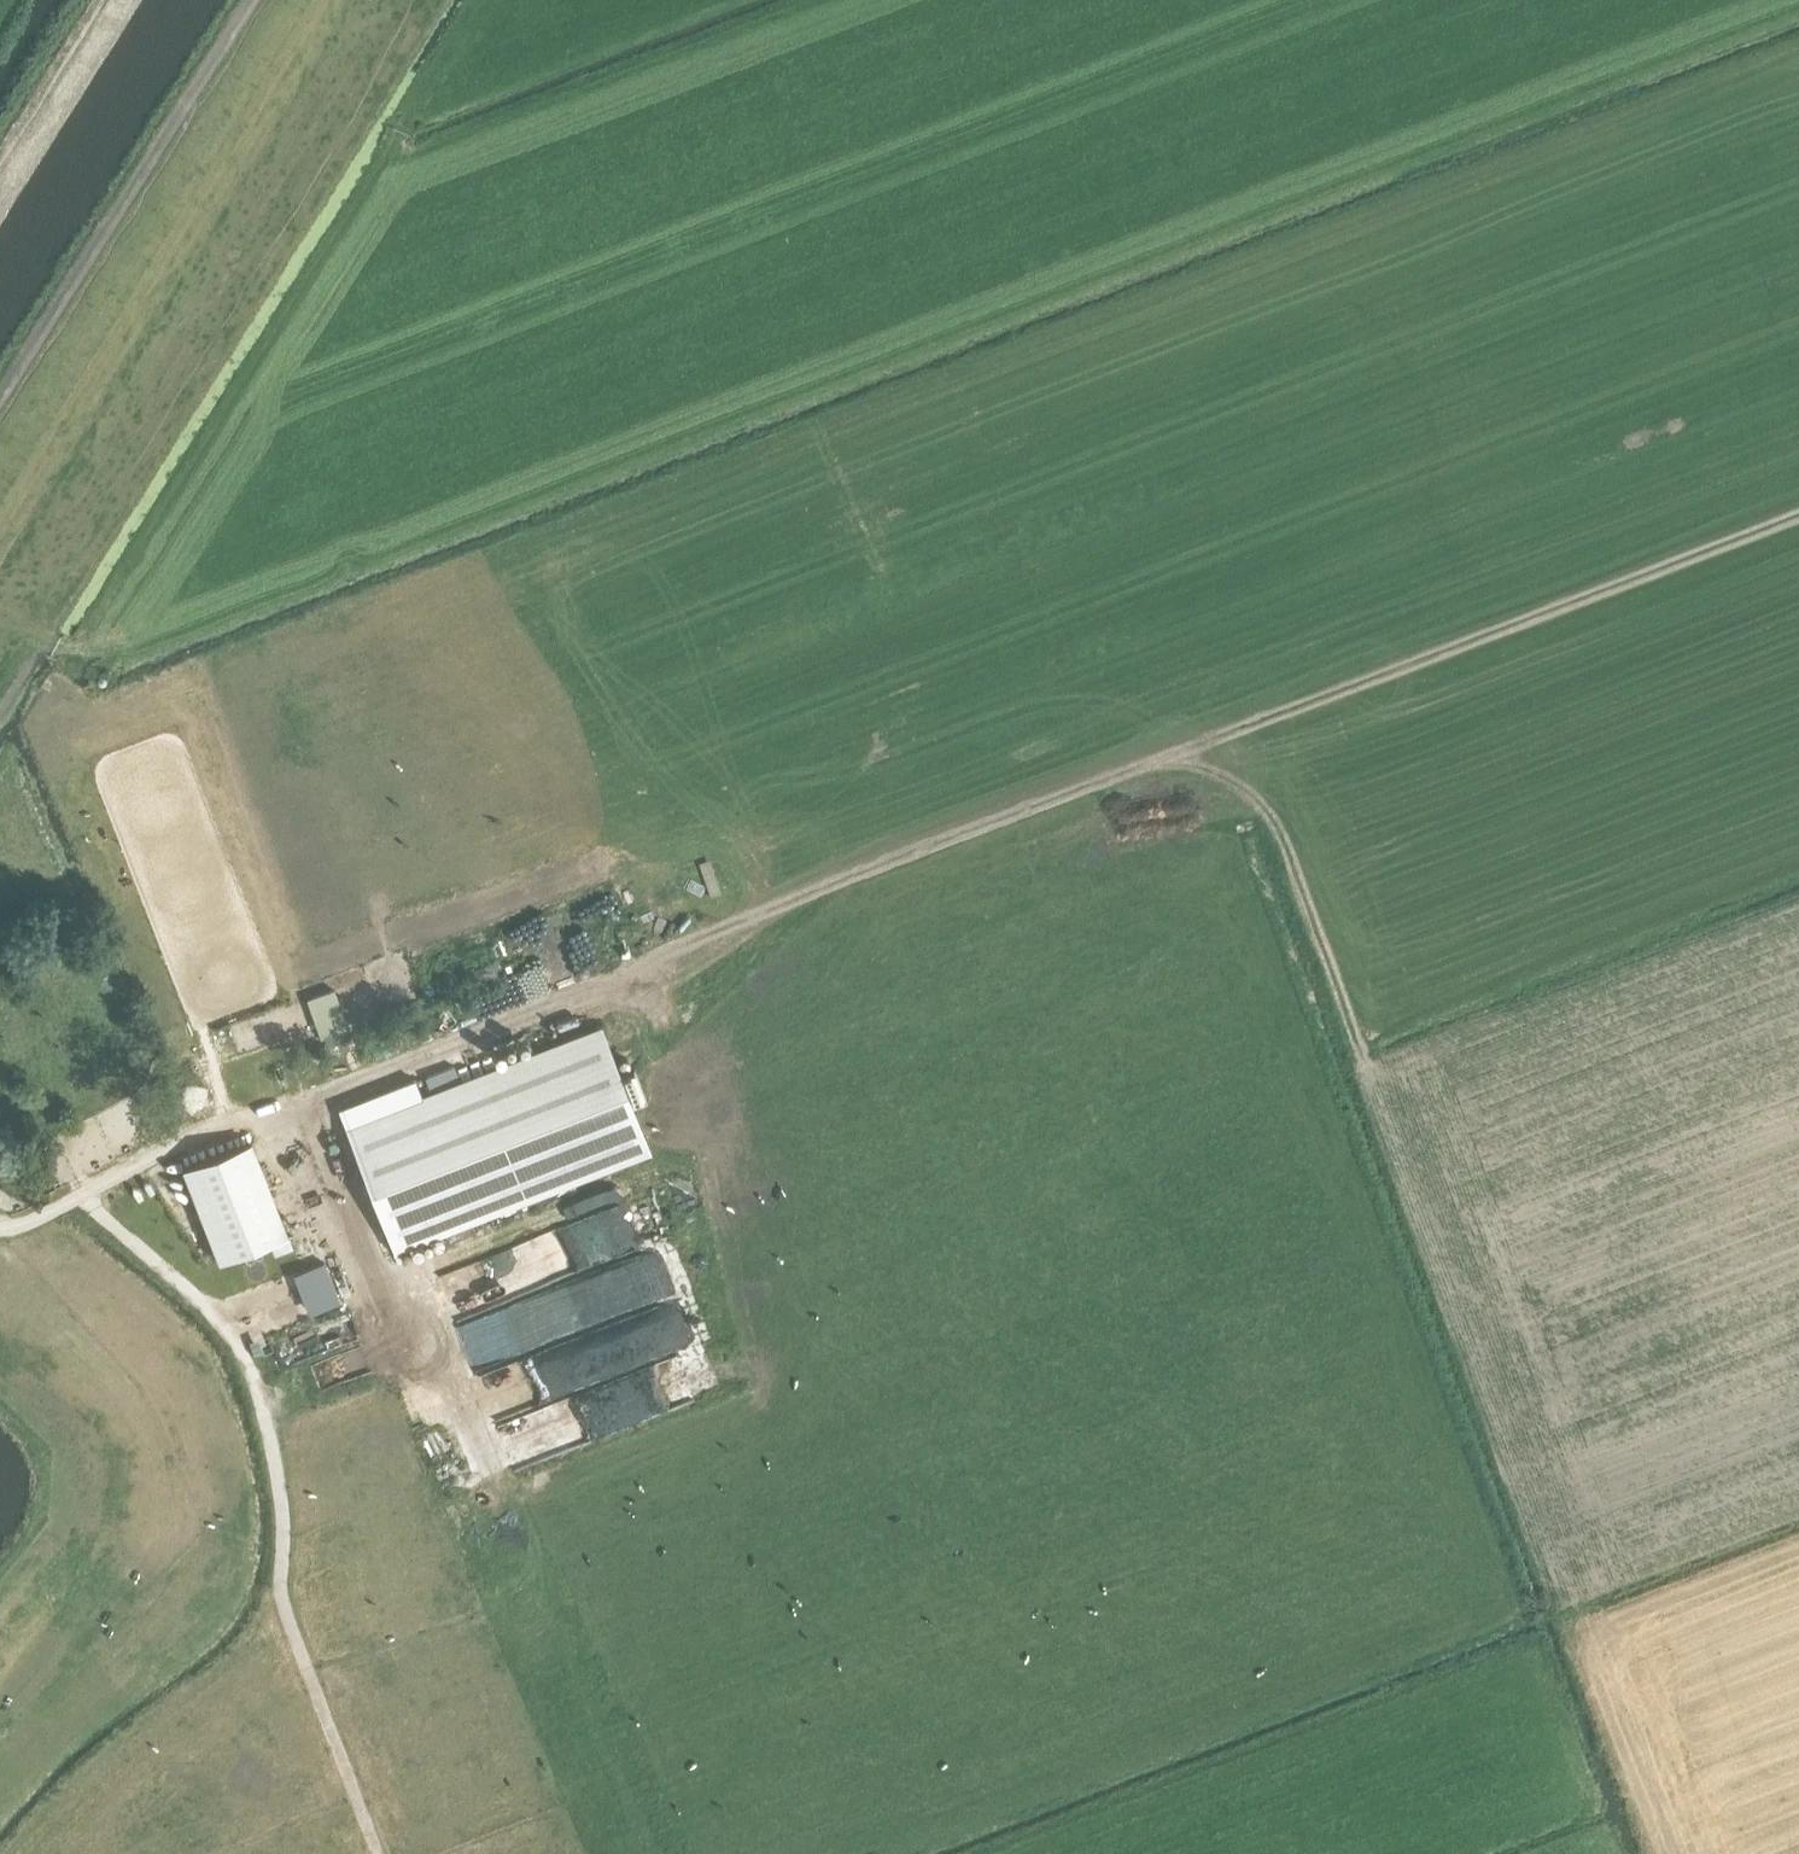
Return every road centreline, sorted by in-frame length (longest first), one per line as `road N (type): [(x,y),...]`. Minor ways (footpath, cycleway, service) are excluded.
road 1 (track): [(598,980),(1798,513)]
road 2 (track): [(379,1853),(289,1602),(280,1475),(248,1368),(205,1310),(80,1197)]
road 3 (track): [(1238,728),(1422,1218)]
road 4 (track): [(0,395),(259,0)]

